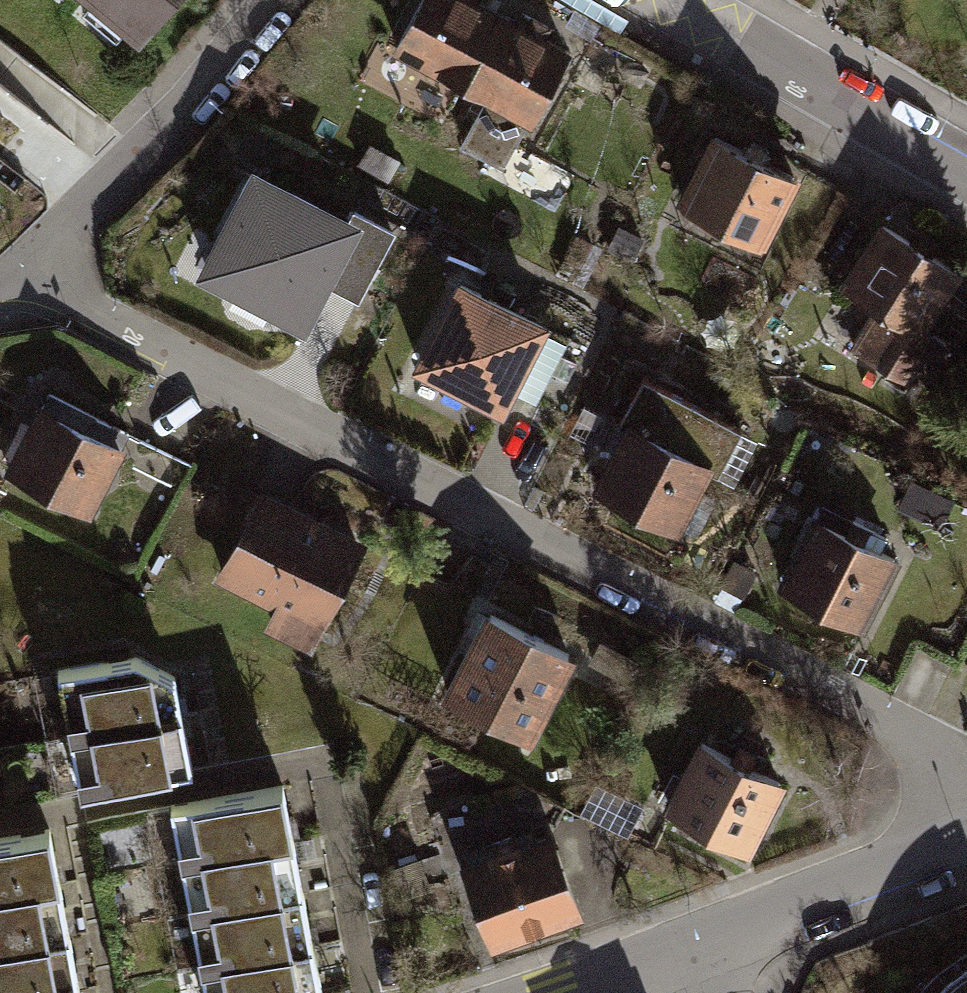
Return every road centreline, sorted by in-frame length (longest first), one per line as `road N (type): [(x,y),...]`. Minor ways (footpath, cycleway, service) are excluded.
road 1 (residential): [(959,834),(918,747),(877,720),(16,273)]
road 2 (residential): [(16,273),(146,141),(268,0)]
road 3 (residential): [(663,0),(966,179)]
road 4 (residential): [(959,834),(691,950)]
road 5 (residential): [(691,950),(564,992)]

